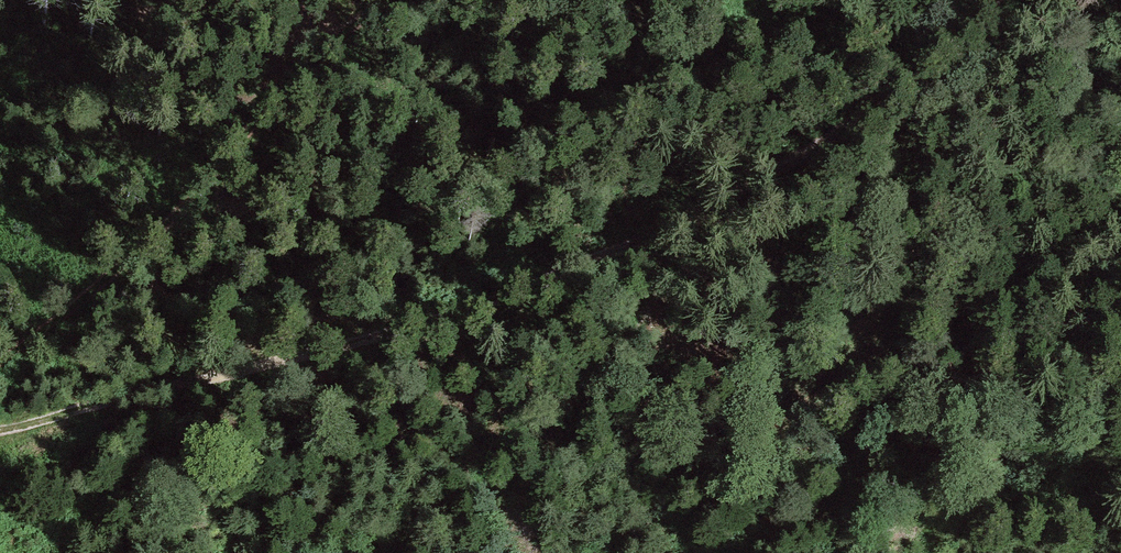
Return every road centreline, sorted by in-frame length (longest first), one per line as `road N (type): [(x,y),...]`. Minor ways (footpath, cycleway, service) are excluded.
road 1 (track): [(0,426),(424,327),(664,233),(767,176),(886,94),(996,0)]
road 2 (track): [(0,361),(114,271),(300,70),(381,0)]
road 3 (track): [(664,233),(640,316),(596,387),(415,525),(391,552)]

